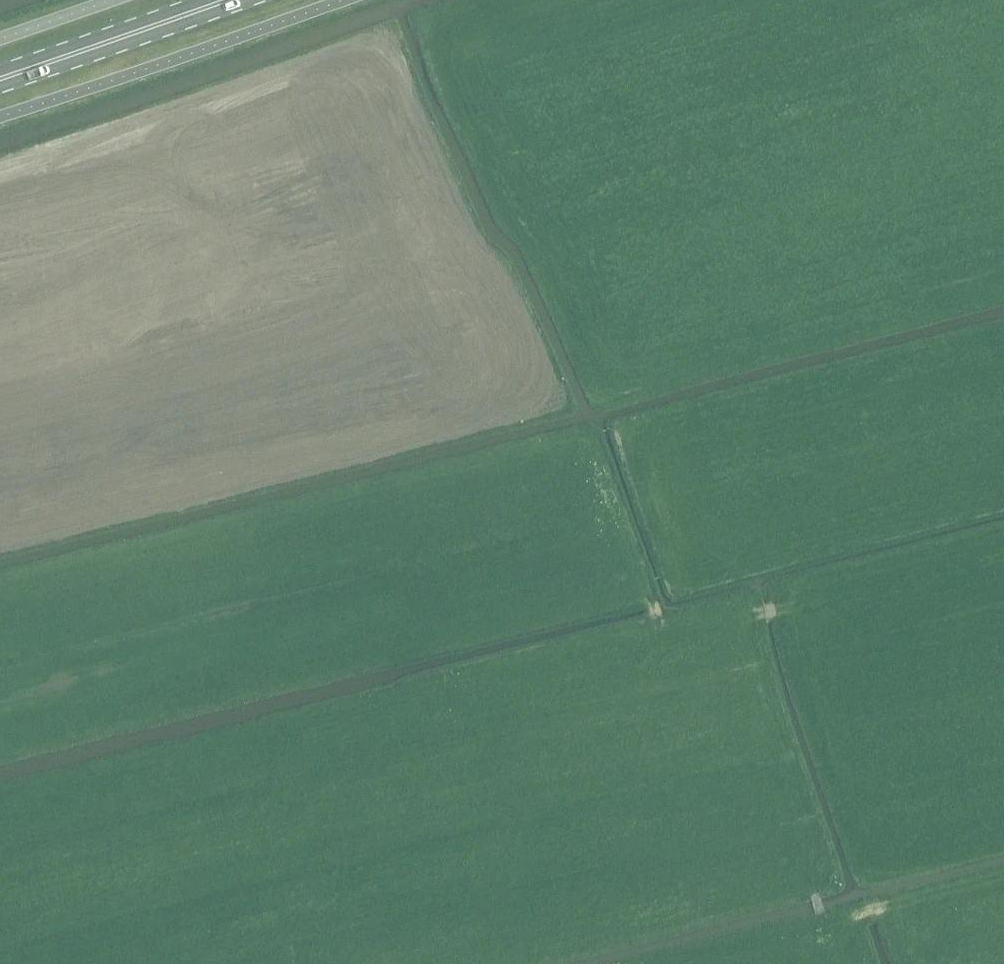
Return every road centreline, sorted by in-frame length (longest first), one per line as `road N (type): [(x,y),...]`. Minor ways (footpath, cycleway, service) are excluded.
road 1 (primary): [(0,78),(223,0)]

